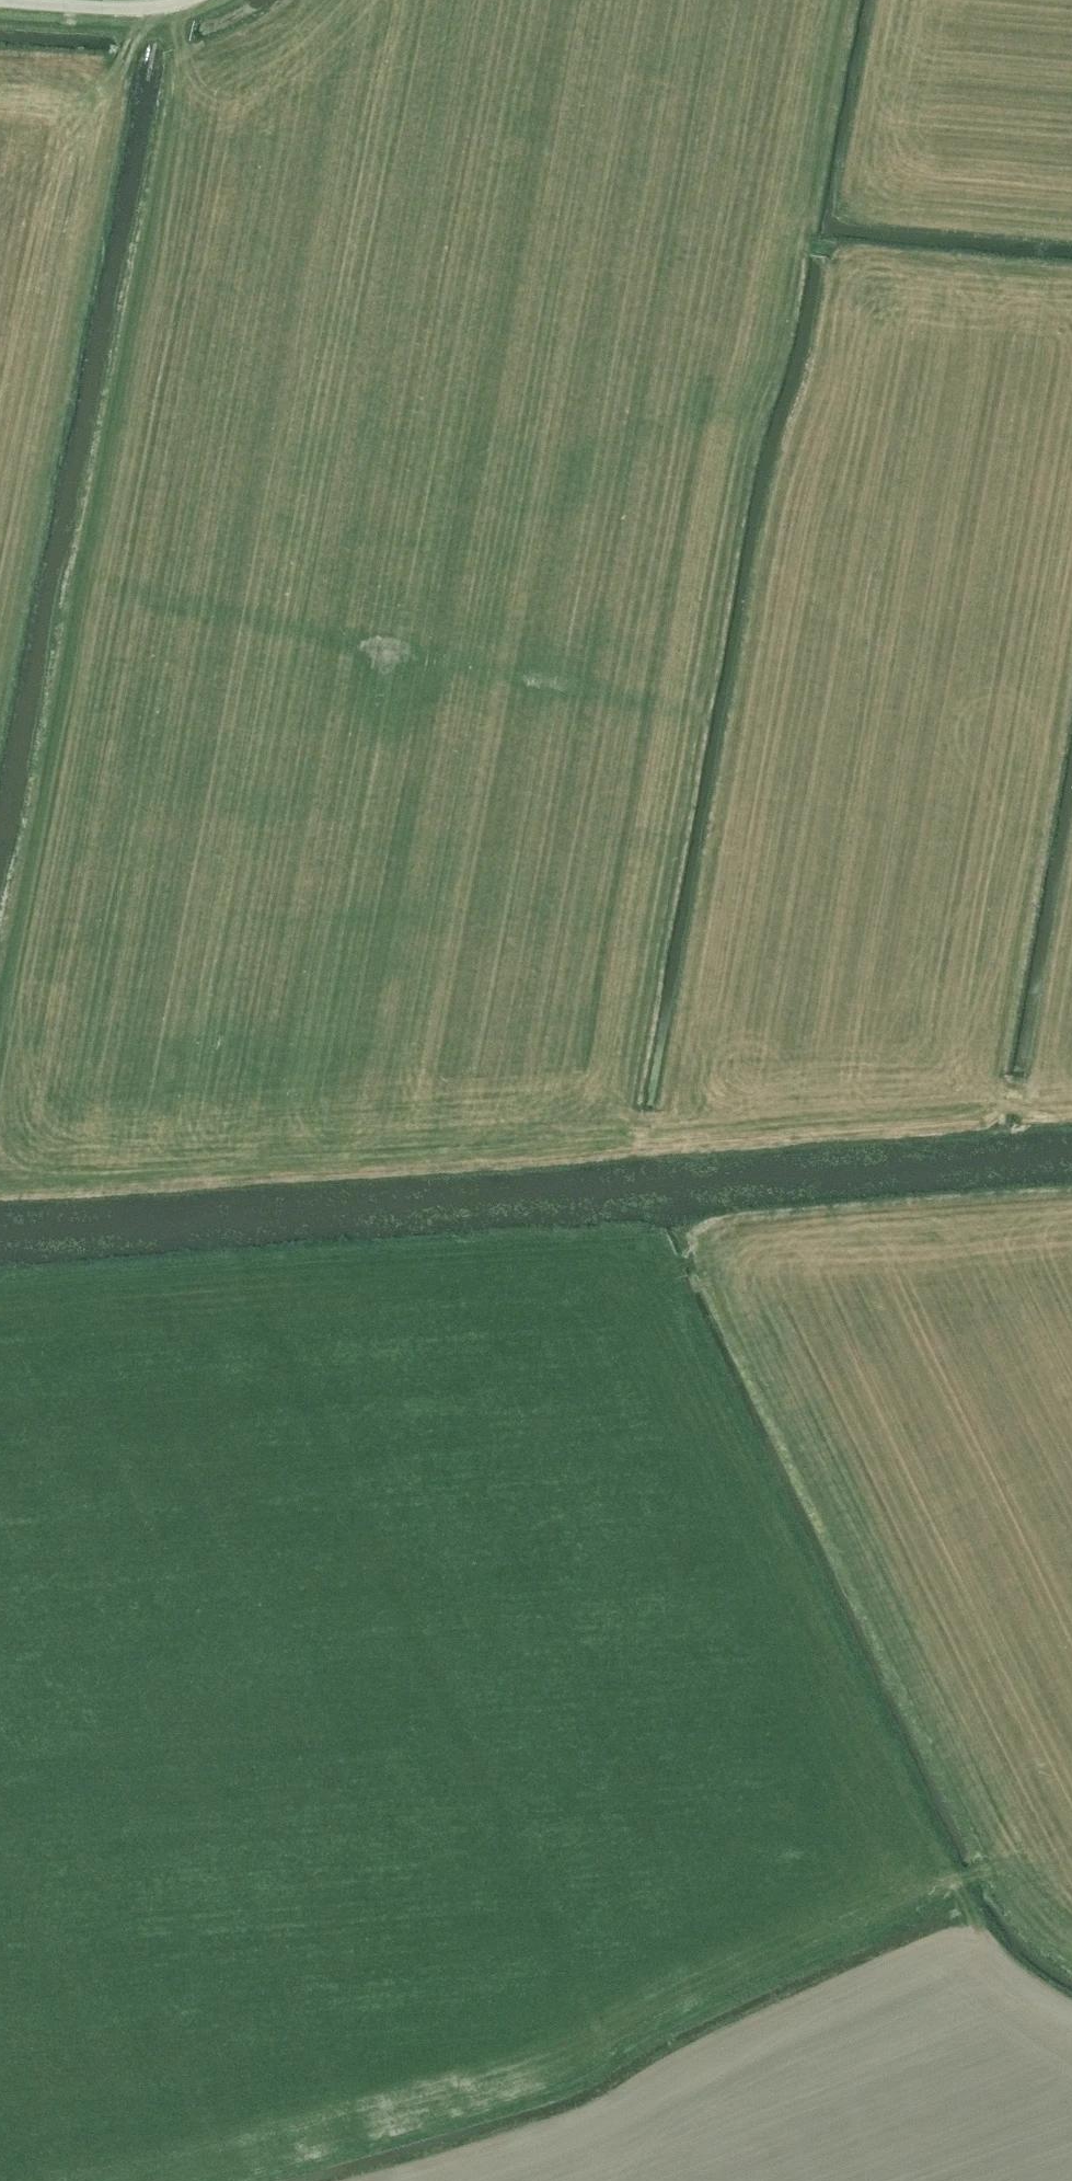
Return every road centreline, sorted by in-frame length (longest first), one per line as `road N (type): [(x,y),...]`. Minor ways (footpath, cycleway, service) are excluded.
road 1 (unclassified): [(180,0),(112,8),(0,2)]

